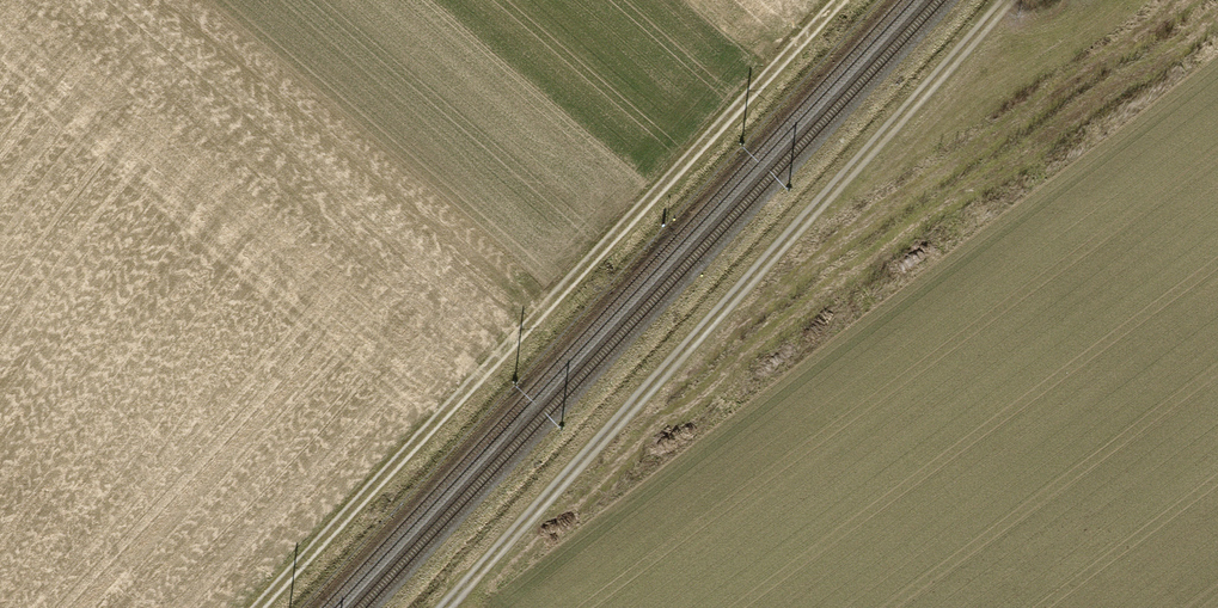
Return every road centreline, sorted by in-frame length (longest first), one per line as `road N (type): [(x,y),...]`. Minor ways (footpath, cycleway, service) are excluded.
road 1 (track): [(259,607),(843,0)]
road 2 (track): [(1010,0),(446,607)]

